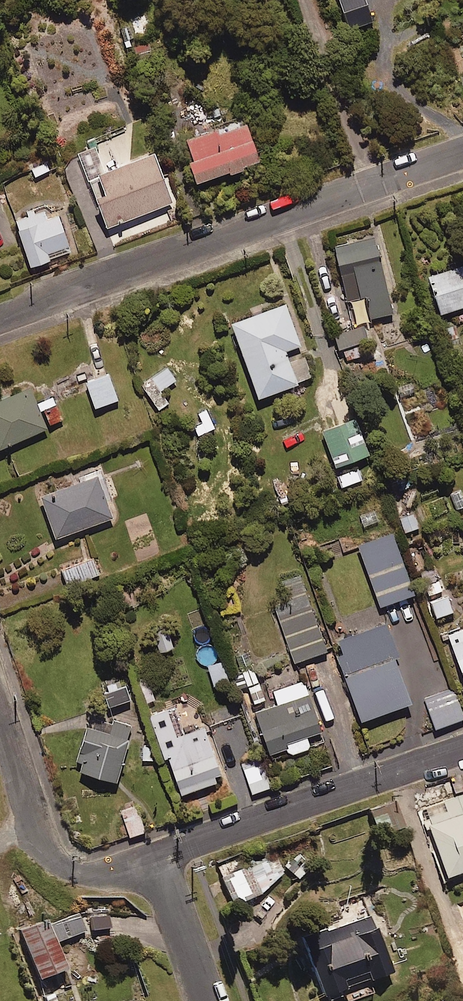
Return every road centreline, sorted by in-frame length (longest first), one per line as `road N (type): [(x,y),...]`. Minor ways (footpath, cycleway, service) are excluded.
road 1 (residential): [(0,319),(462,154)]
road 2 (residential): [(462,751),(156,858)]
road 3 (residential): [(156,858),(98,875),(53,856),(35,828),(0,717)]
road 4 (residential): [(207,1000),(156,858)]

